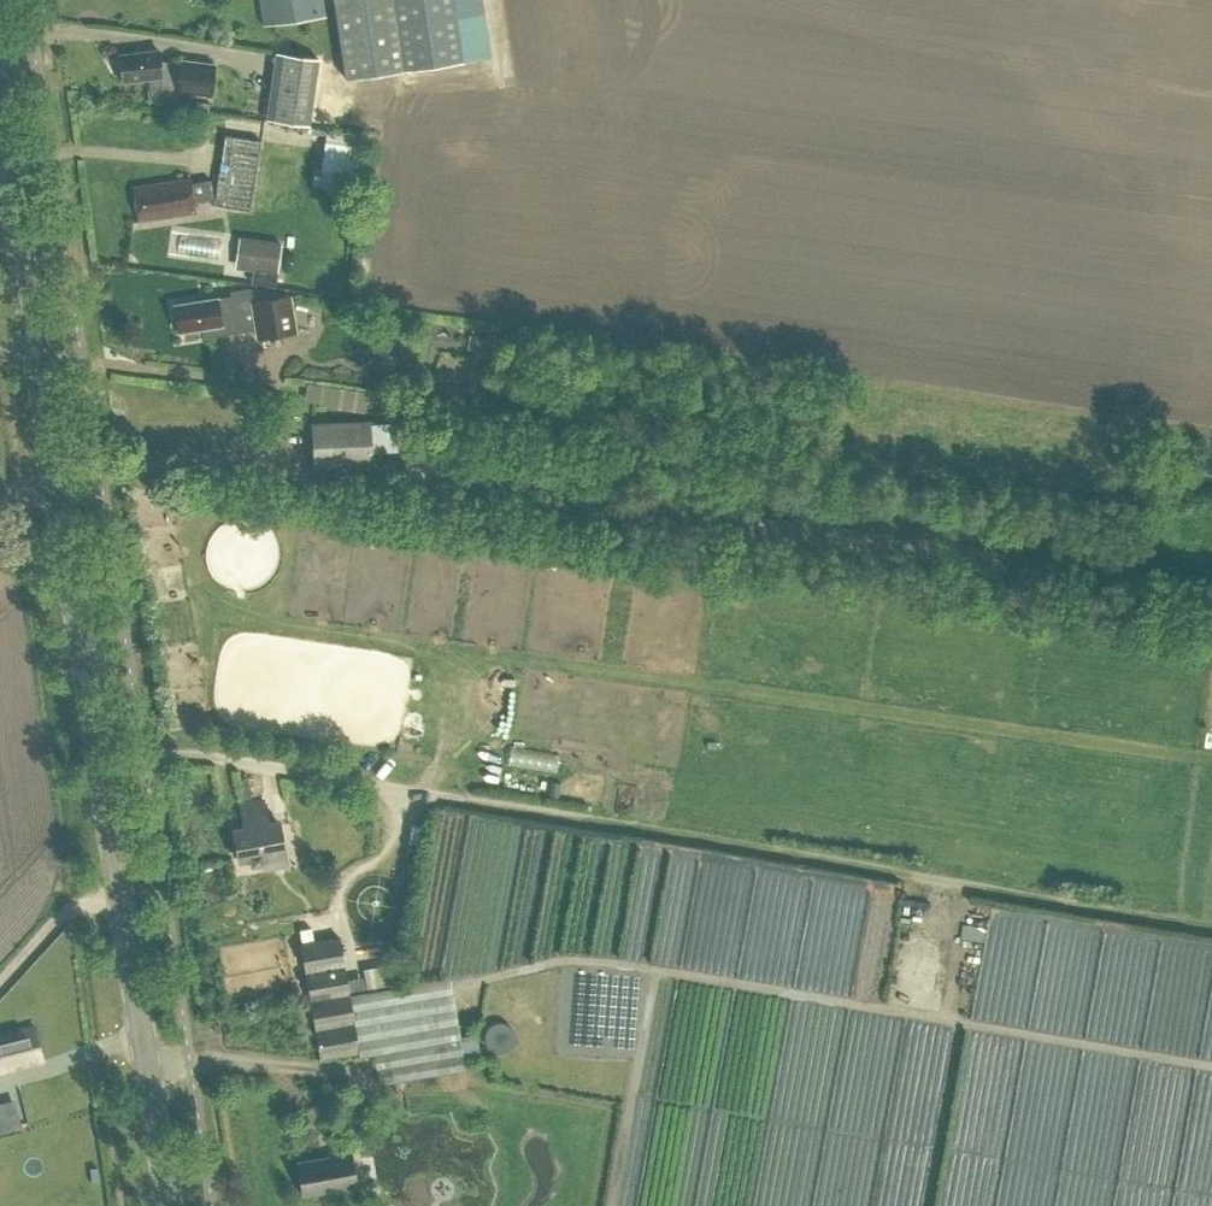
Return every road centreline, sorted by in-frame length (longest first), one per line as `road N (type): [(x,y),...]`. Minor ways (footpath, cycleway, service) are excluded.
road 1 (tertiary): [(168,1205),(0,110)]
road 2 (track): [(119,898),(57,918),(0,980)]

